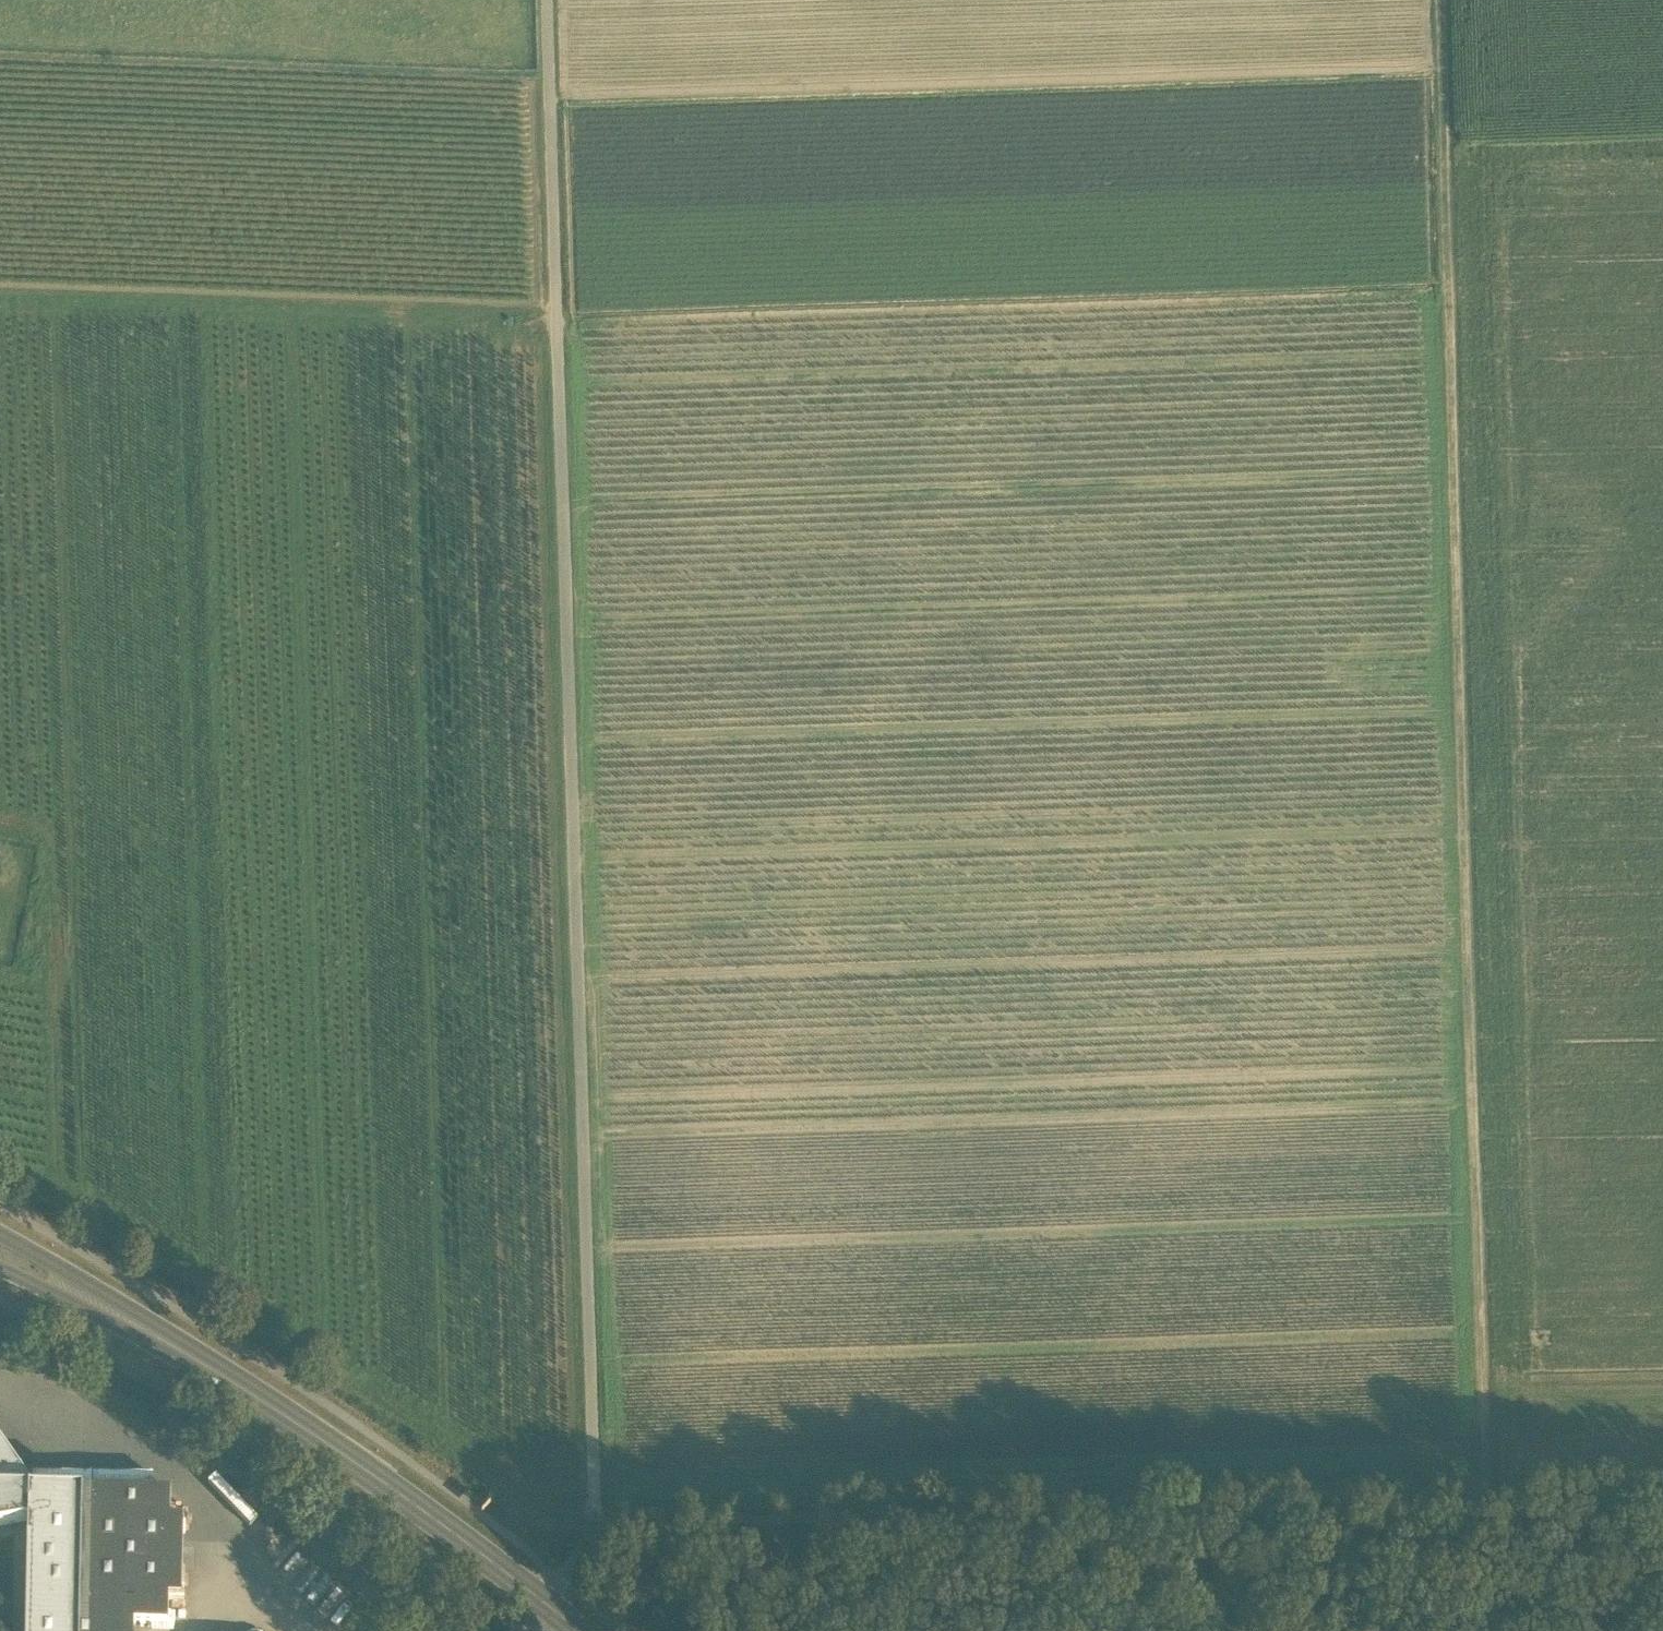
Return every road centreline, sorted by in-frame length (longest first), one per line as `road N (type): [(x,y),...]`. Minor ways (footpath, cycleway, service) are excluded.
road 1 (unclassified): [(547,0),(595,1526),(556,1613)]
road 2 (track): [(1485,1501),(1438,0)]
road 3 (track): [(595,1526),(623,1532),(1662,1495)]
road 4 (primary): [(0,1255),(111,1310),(367,1476),(556,1613)]

